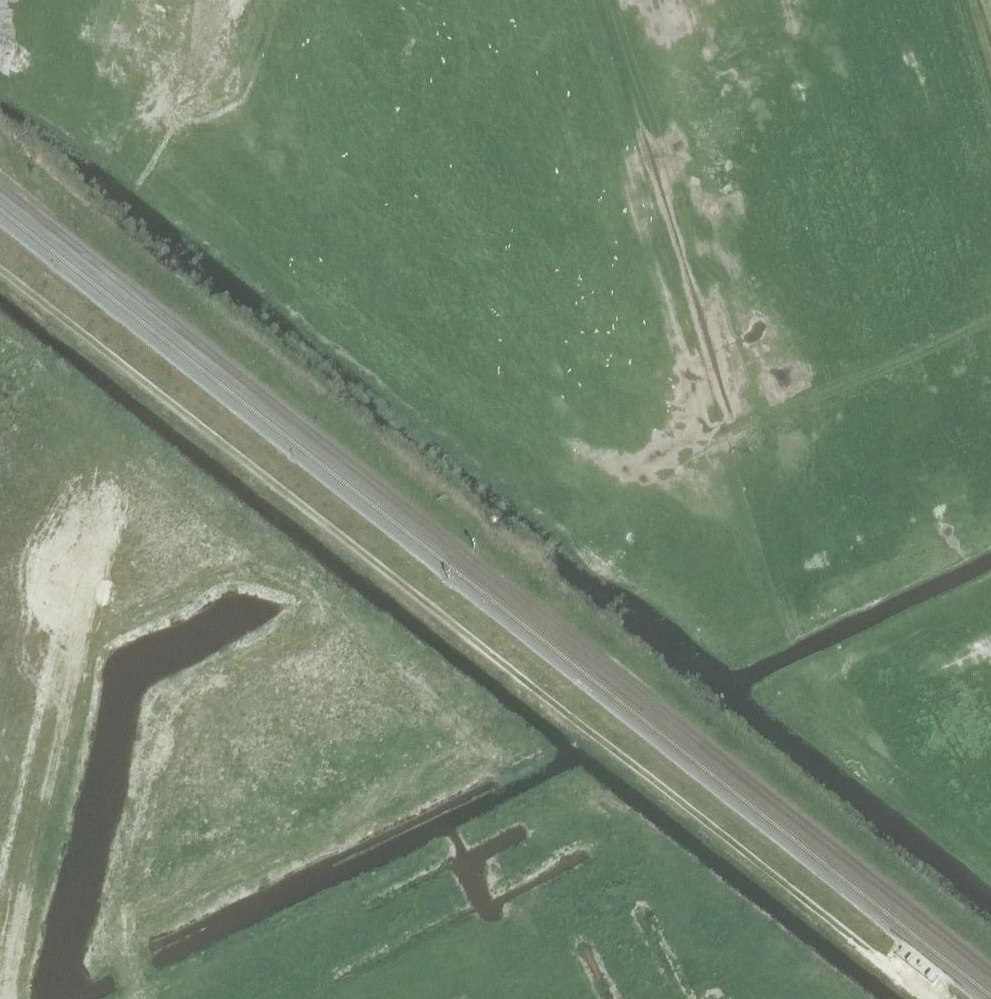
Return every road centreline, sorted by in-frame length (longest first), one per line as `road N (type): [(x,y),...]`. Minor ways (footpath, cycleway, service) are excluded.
road 1 (track): [(928,998),(0,272)]

